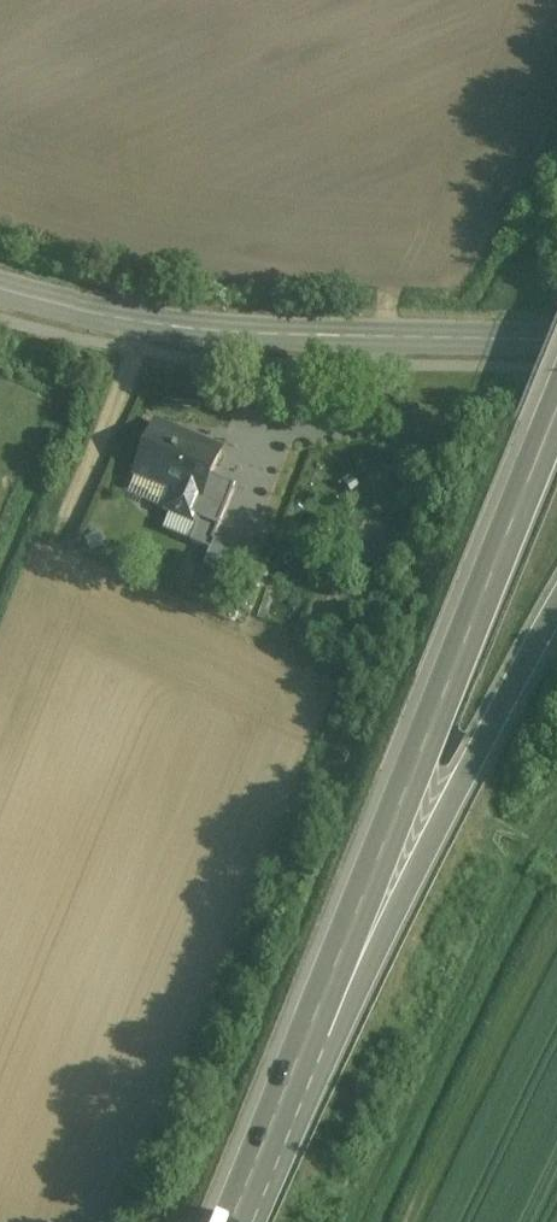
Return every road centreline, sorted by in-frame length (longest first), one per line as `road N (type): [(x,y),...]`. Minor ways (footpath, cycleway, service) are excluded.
road 1 (trunk): [(556,426),(268,1160)]
road 2 (trunk): [(268,1160),(352,1016),(556,615)]
road 3 (residential): [(0,293),(182,329),(556,334)]
road 4 (track): [(376,1221),(556,844)]
road 5 (track): [(147,324),(68,523)]

